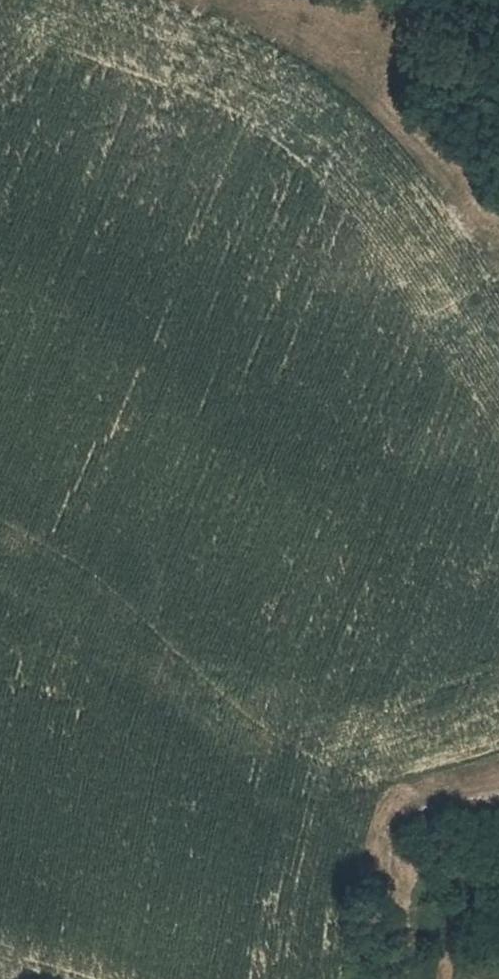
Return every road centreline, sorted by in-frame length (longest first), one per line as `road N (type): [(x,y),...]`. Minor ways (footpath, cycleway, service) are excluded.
road 1 (track): [(403,978),(384,855),(408,809),(498,790)]

